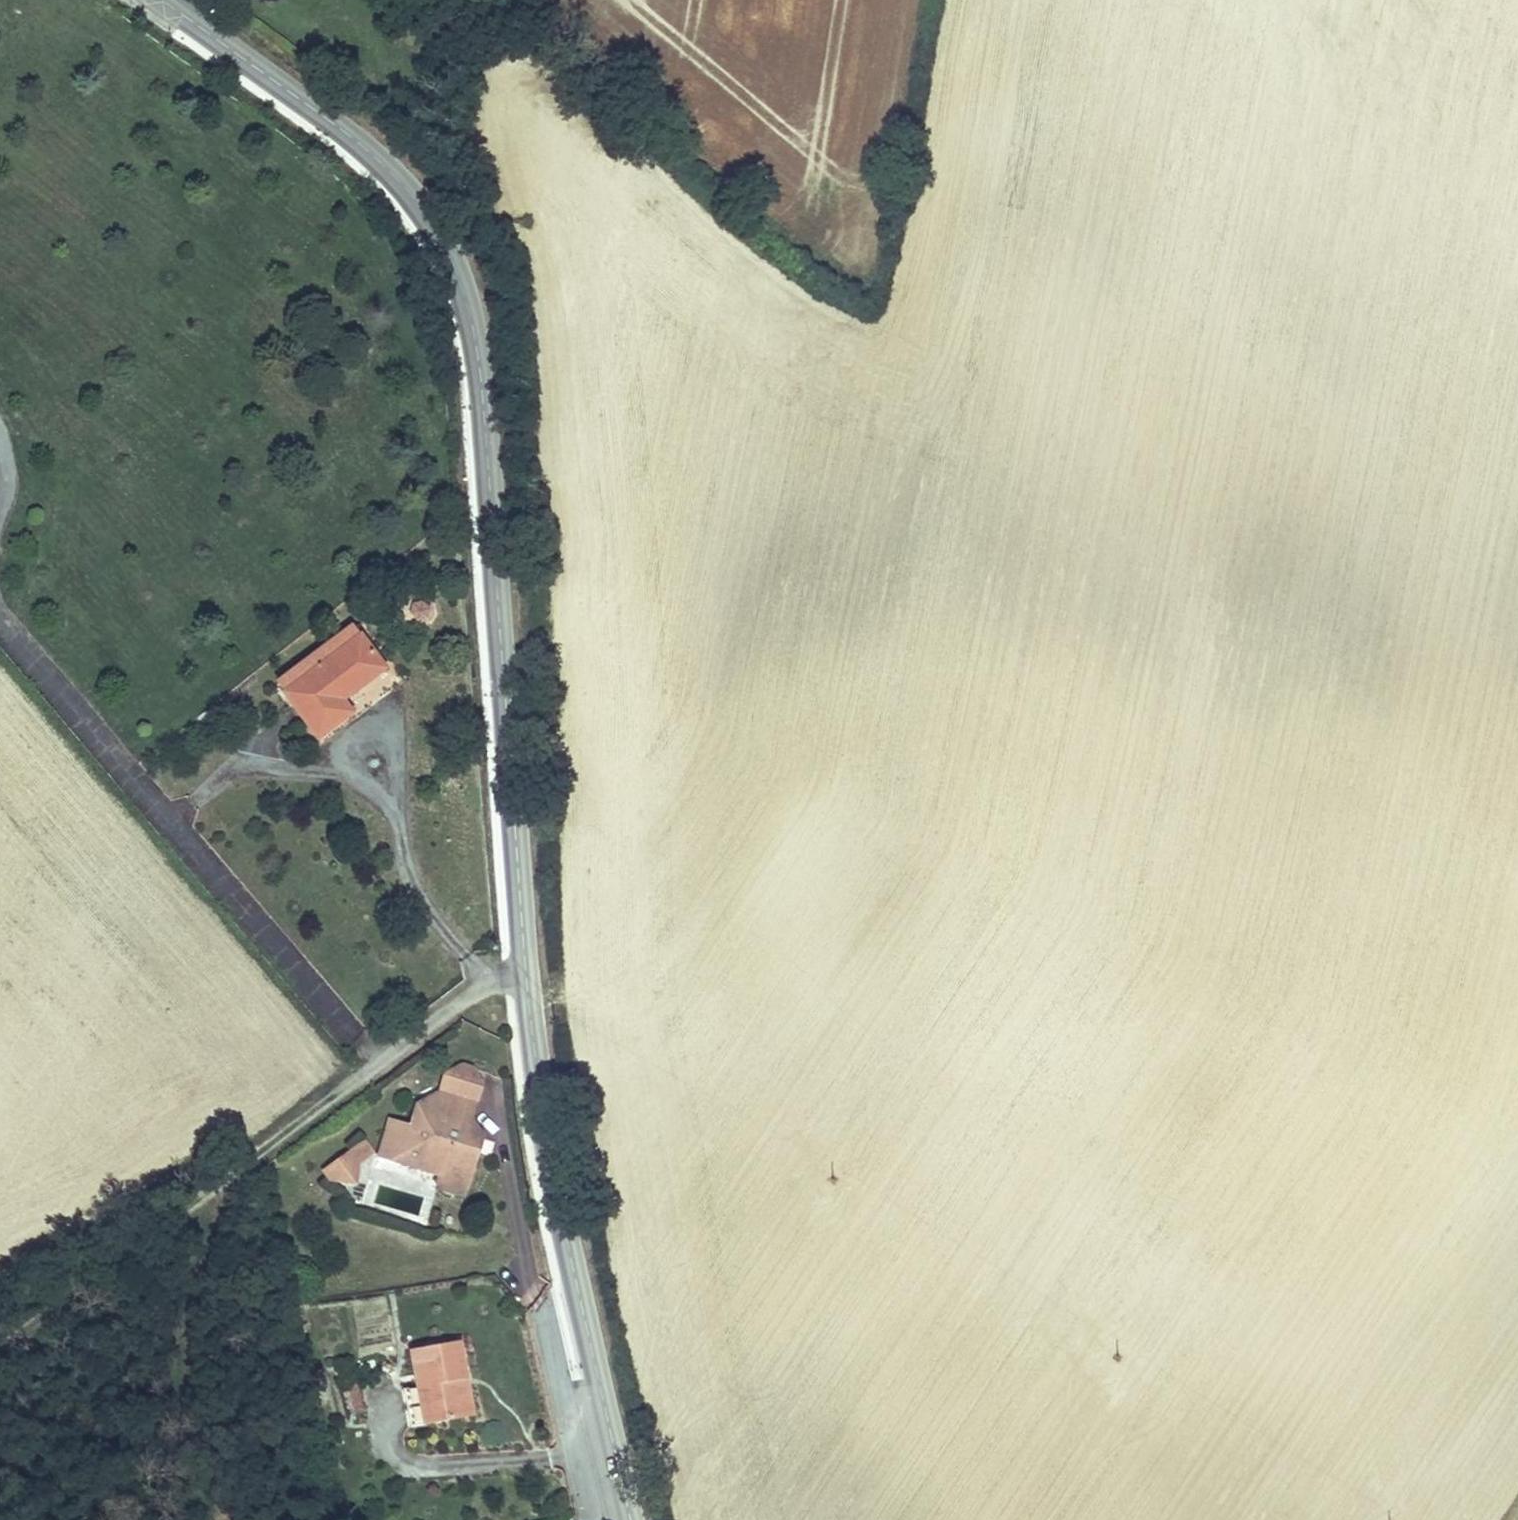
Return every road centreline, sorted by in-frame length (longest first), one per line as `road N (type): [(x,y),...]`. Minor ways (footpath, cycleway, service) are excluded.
road 1 (tertiary): [(167,0),(342,124),(401,178),(440,225),(459,265),(485,398),(526,960)]
road 2 (tertiary): [(526,960),(552,1172),(632,1519)]
road 3 (residential): [(377,1057),(486,979),(526,960)]

